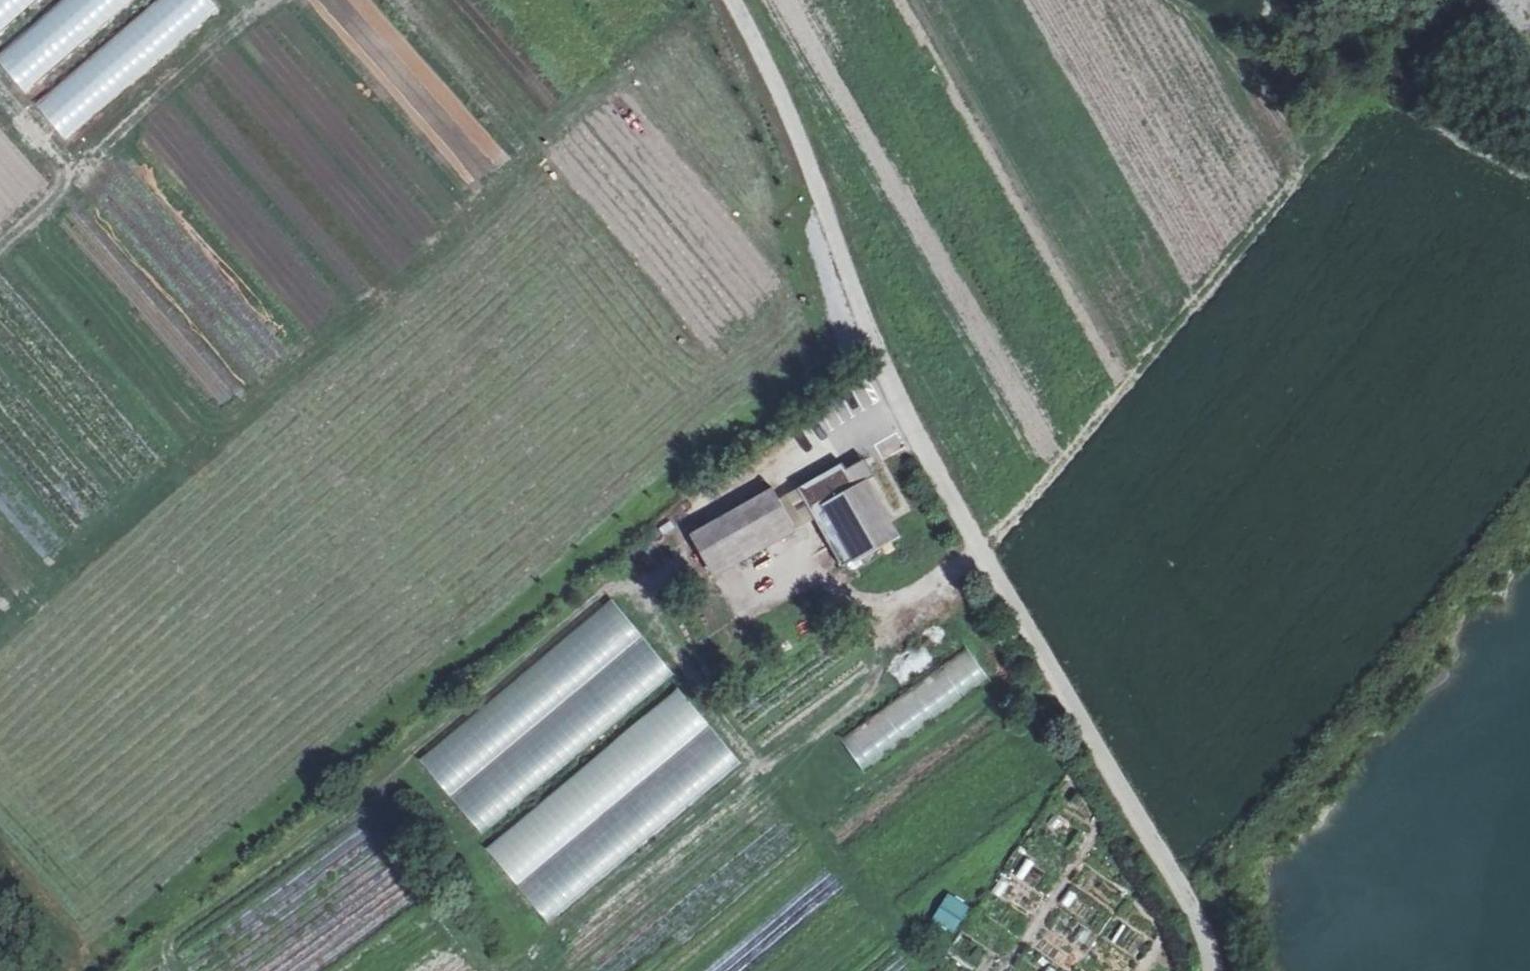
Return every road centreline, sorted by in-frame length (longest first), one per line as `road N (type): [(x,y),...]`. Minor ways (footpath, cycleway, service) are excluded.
road 1 (unclassified): [(1212,970),(1207,929),(893,377),(731,0)]

